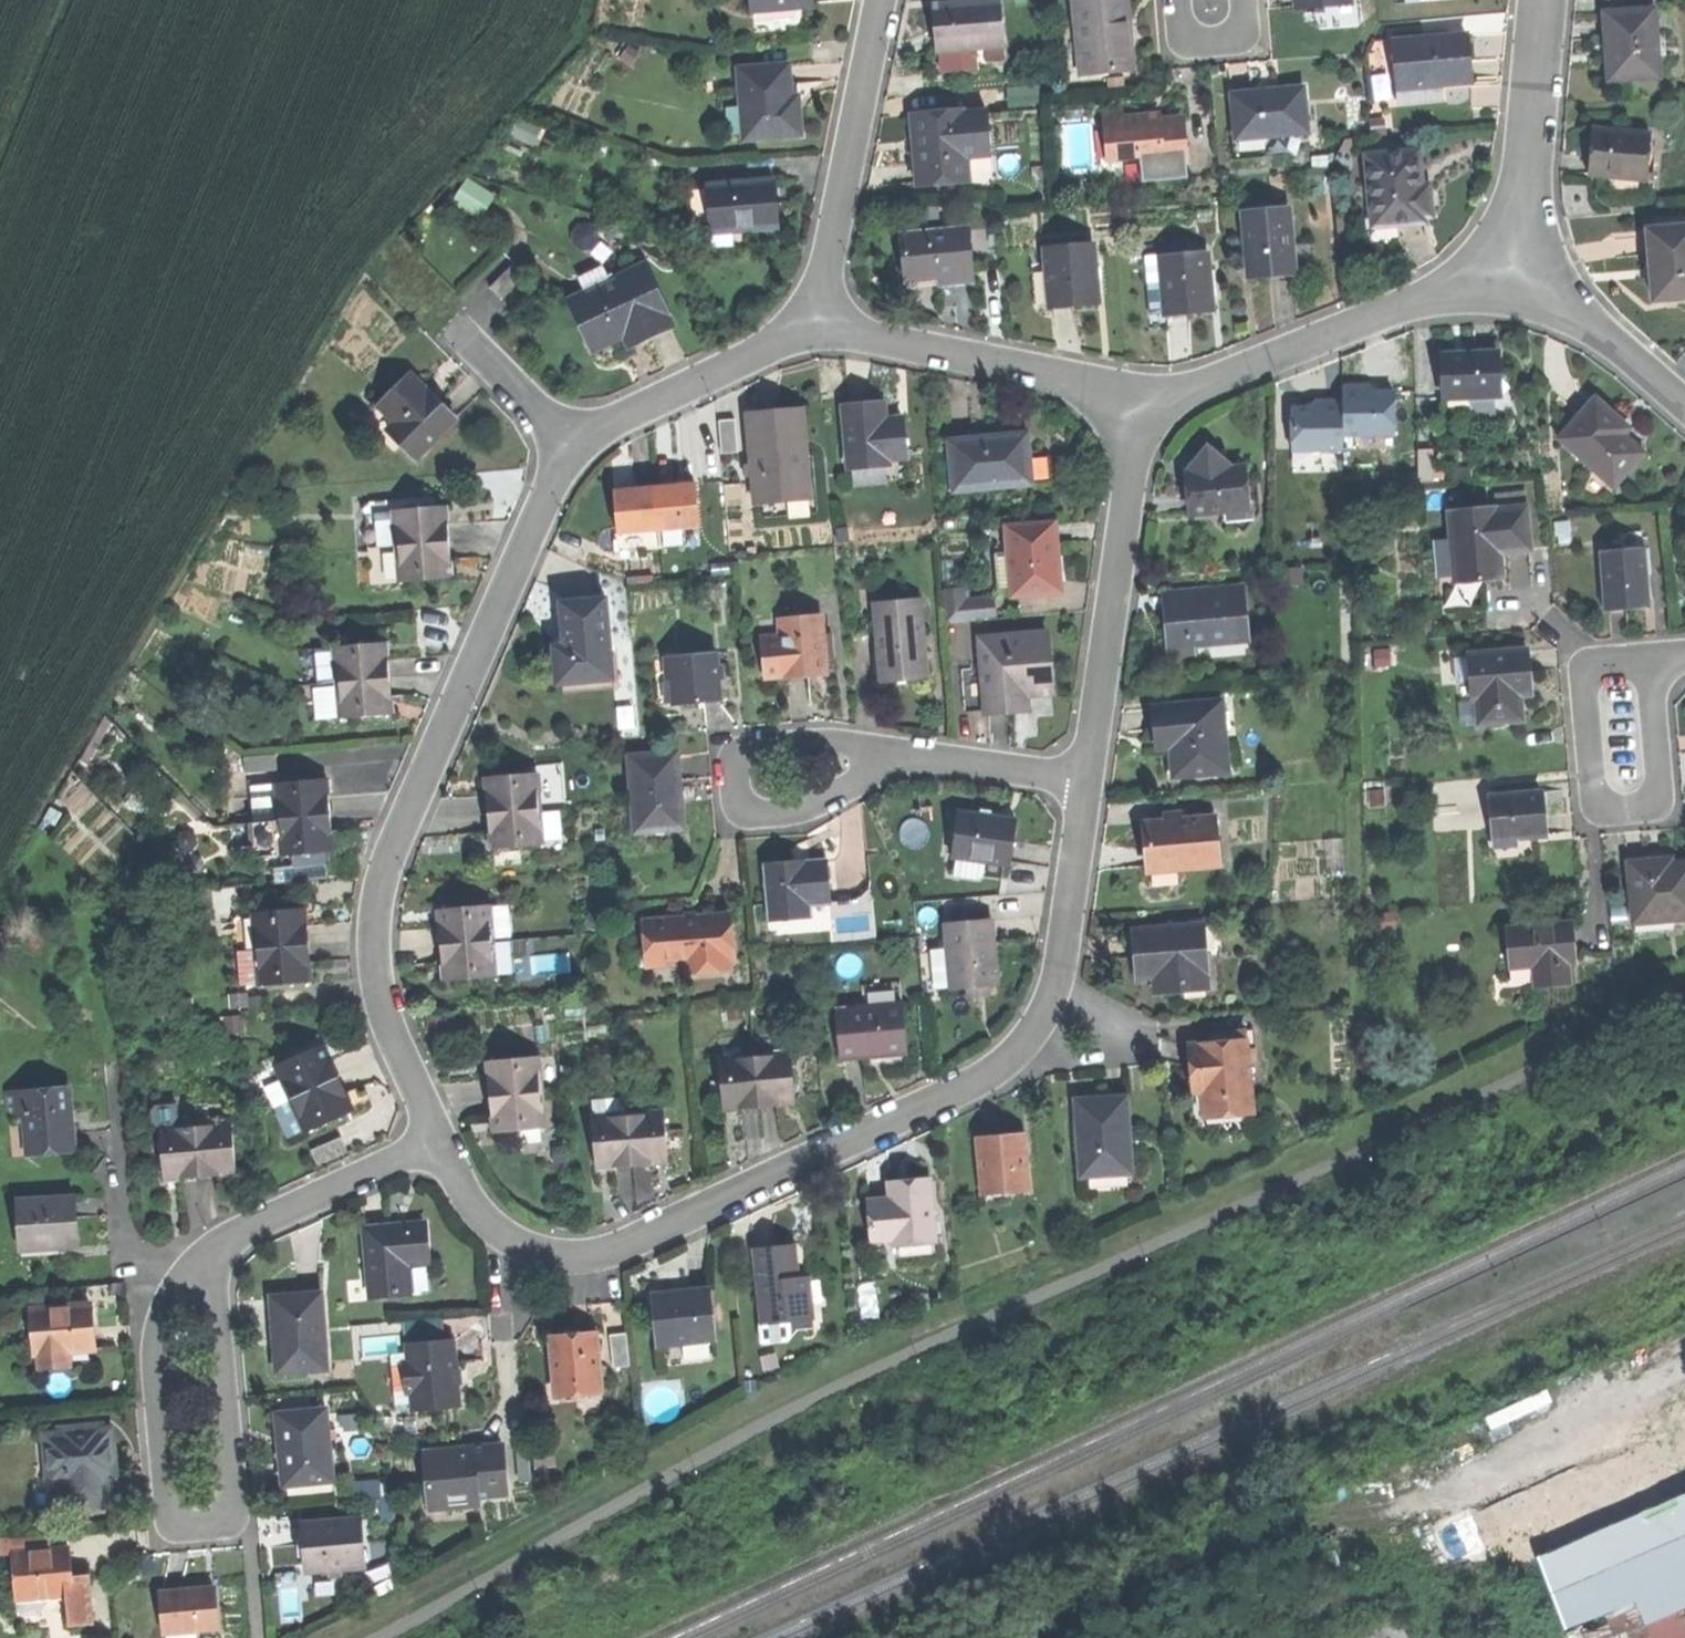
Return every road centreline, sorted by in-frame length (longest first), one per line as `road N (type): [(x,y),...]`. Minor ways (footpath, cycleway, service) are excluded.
road 1 (residential): [(815,324),(581,434),(550,481),(385,857),(372,938),(381,1000),(437,1141)]
road 2 (residential): [(437,1141),(488,1221),(542,1254),(597,1254),(976,1081),(1026,1039),(1062,971),(1088,782)]
road 3 (residential): [(204,1257),(171,1290),(158,1331),(169,1512),(203,1527),(235,1506),(223,1306)]
road 4 (residential): [(1147,403),(1520,261)]
road 5 (residential): [(1088,782),(1147,403)]
road 6 (residential): [(815,324),(1147,403)]
road 7 (residential): [(884,0),(815,324)]
road 8 (residential): [(897,755),(835,739),(751,747),(734,766),(739,803),(771,815),(829,798)]
road 9 (residential): [(1653,662),(1585,668),(1594,805),(1661,799)]
road 10 (residential): [(1543,0),(1520,261)]
road 11 (residential): [(437,1141),(204,1257)]
road 12 (residential): [(1520,261),(1684,405)]
road 13 (residential): [(1088,782),(897,755)]
road 14 (residential): [(1661,799),(1653,662)]
road 15 (residential): [(1249,0),(1239,38),(1202,45),(1185,30),(1180,0)]

